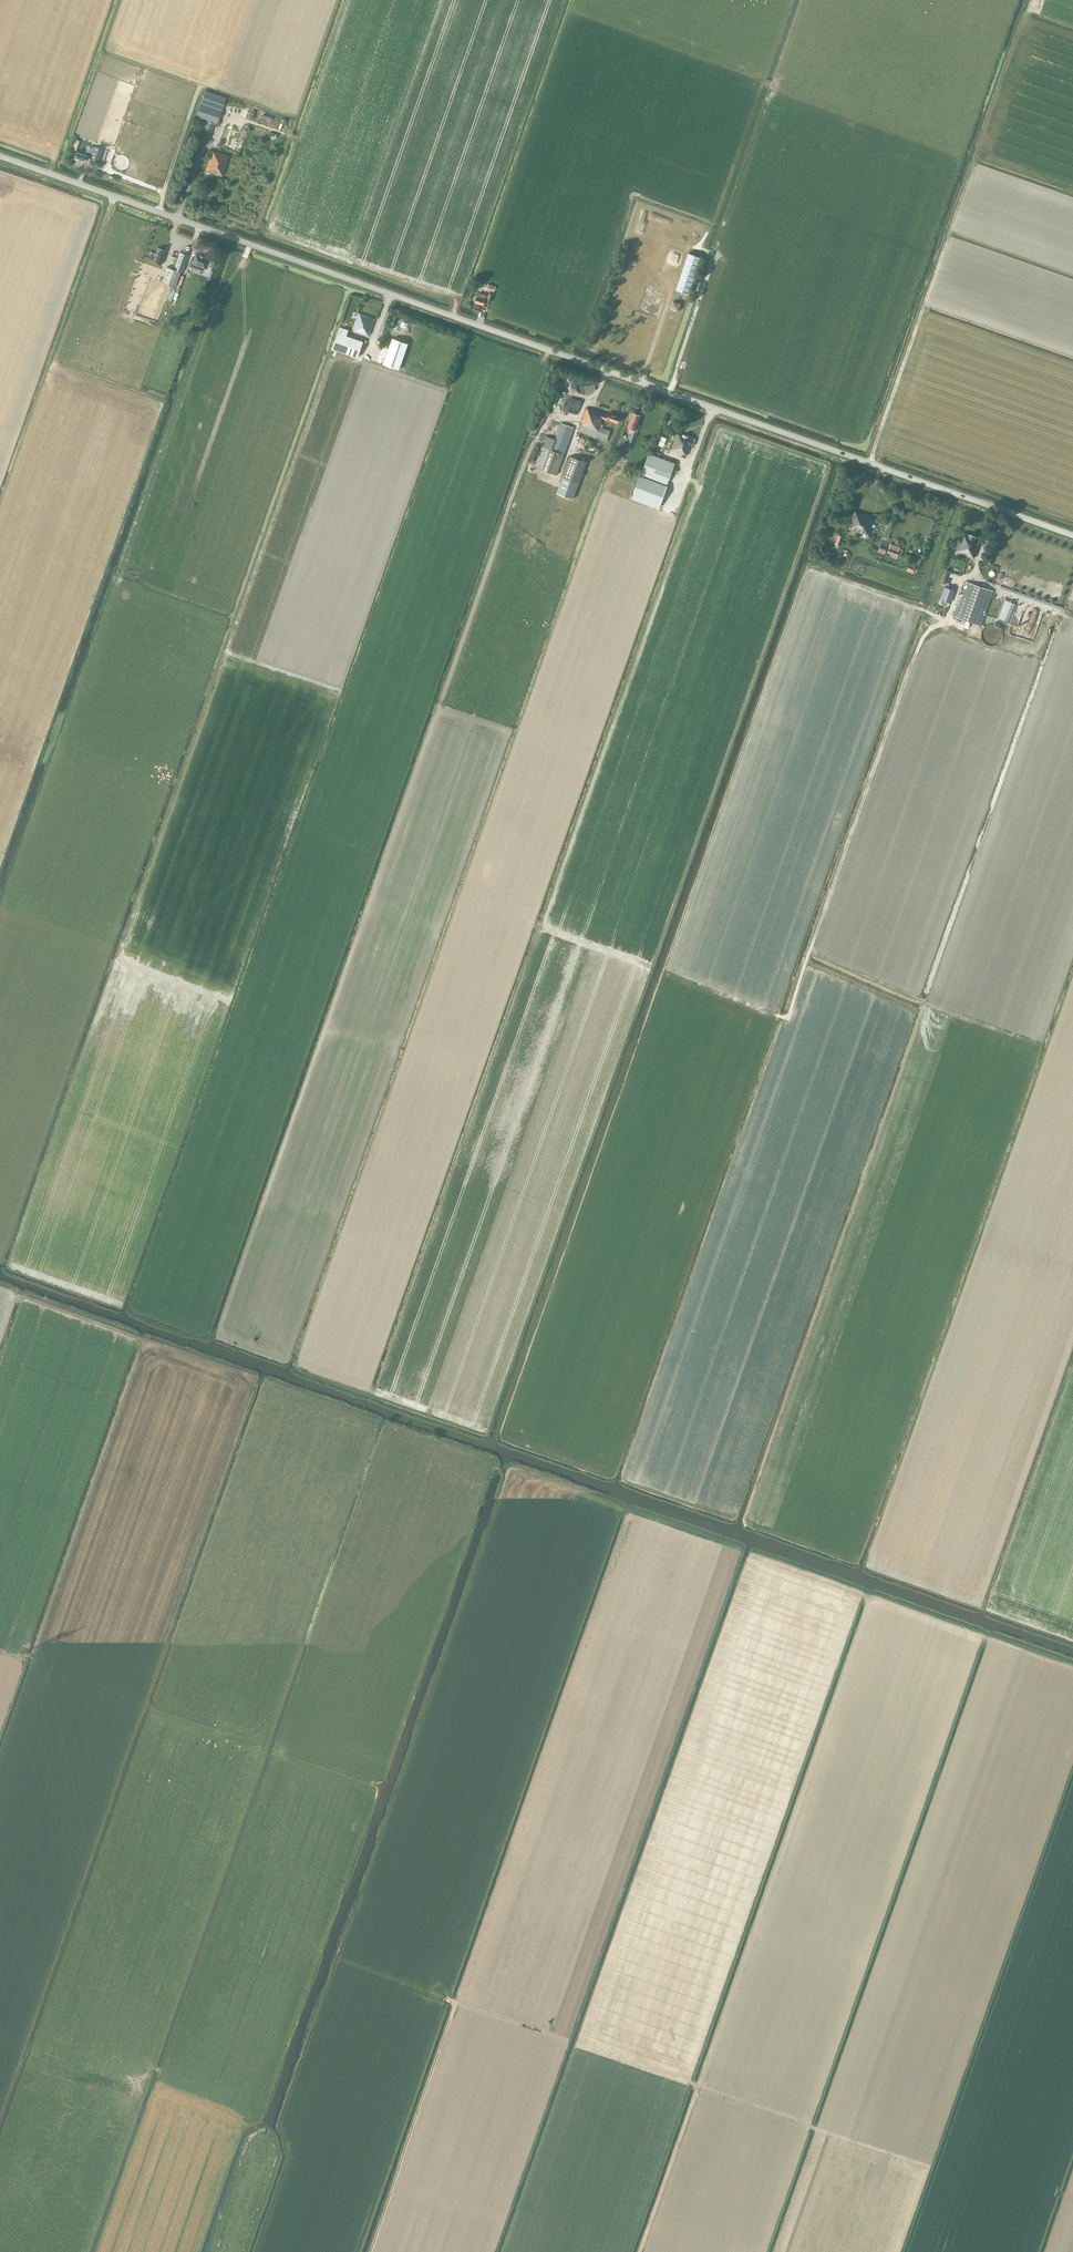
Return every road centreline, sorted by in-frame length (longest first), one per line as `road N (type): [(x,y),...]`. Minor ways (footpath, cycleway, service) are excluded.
road 1 (unclassified): [(1072,537),(0,157)]
road 2 (track): [(198,89),(158,211)]

